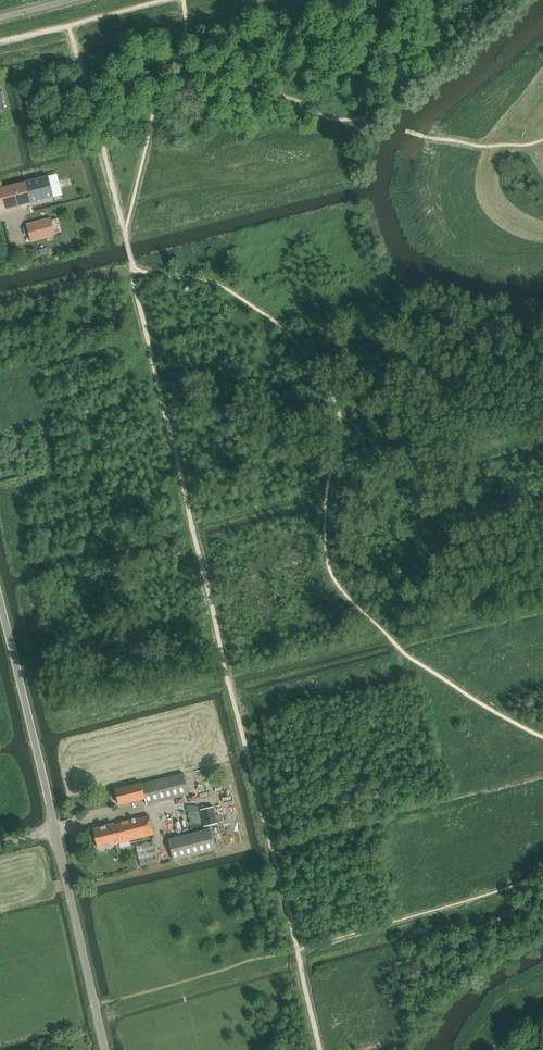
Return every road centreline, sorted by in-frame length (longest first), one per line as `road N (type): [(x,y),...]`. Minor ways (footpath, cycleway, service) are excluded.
road 1 (unclassified): [(106,1049),(0,599)]

